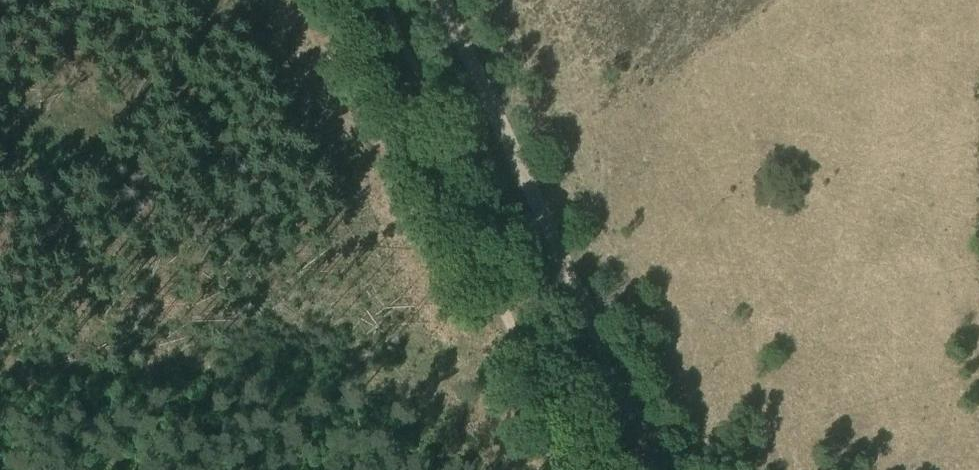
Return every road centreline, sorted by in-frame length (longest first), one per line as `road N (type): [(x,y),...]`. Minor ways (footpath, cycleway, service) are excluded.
road 1 (track): [(348,0),(578,469)]
road 2 (track): [(436,0),(660,469)]

